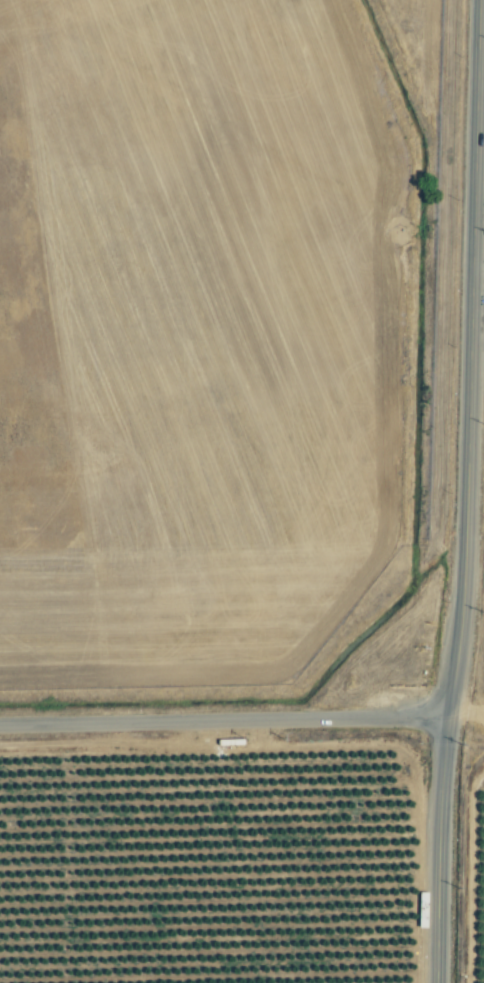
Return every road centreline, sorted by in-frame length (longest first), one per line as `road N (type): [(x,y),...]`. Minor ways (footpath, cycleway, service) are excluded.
road 1 (secondary): [(468,485),(479,0)]
road 2 (residential): [(449,719),(0,727)]
road 3 (secondary): [(437,982),(449,719)]
road 4 (secondary): [(449,719),(468,485)]

